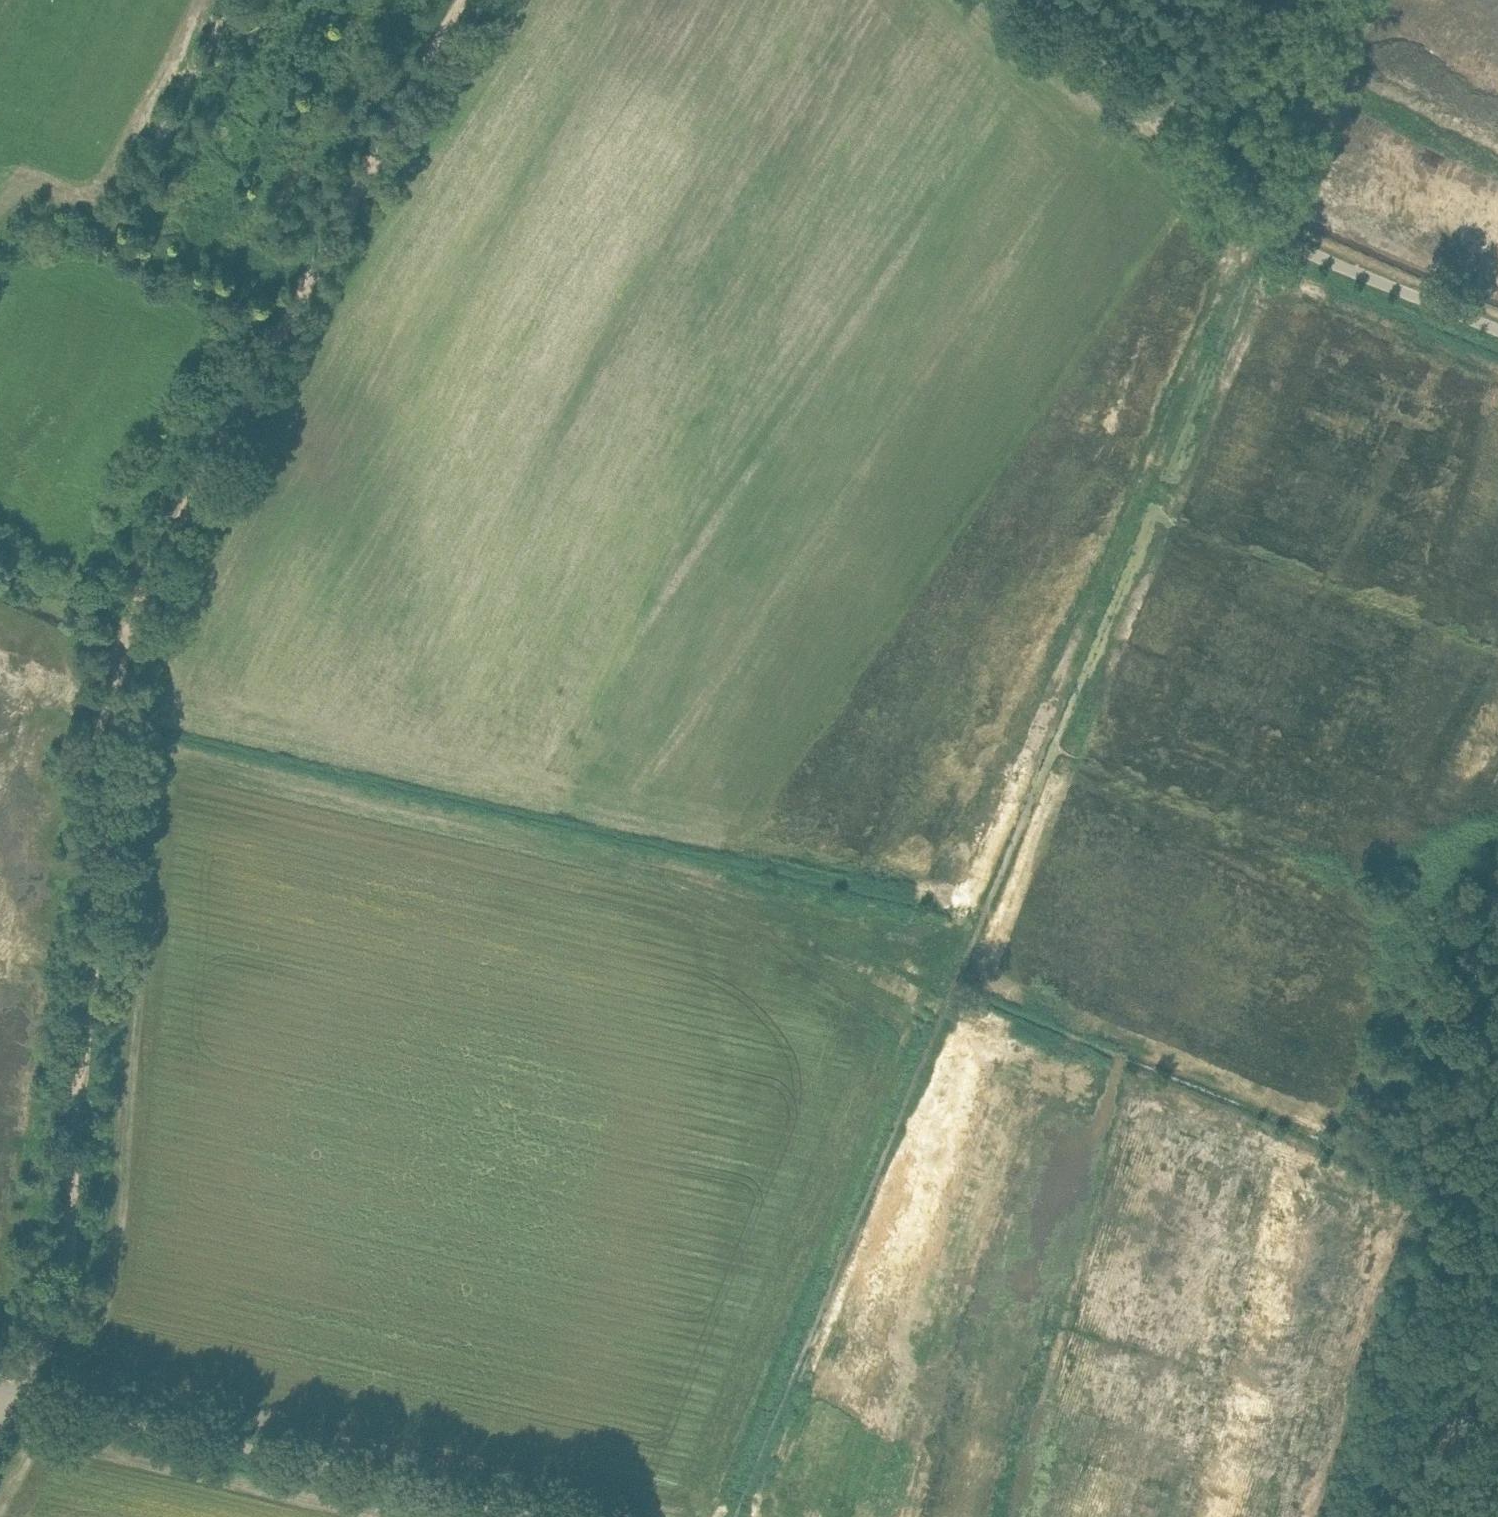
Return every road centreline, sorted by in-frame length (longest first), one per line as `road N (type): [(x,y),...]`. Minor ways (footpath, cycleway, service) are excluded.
road 1 (track): [(17,1394),(70,1291),(109,660),(276,328),(470,0)]
road 2 (unclassified): [(1497,330),(1341,266),(1249,218),(1040,0)]
road 3 (unclassified): [(558,1516),(17,1394)]

